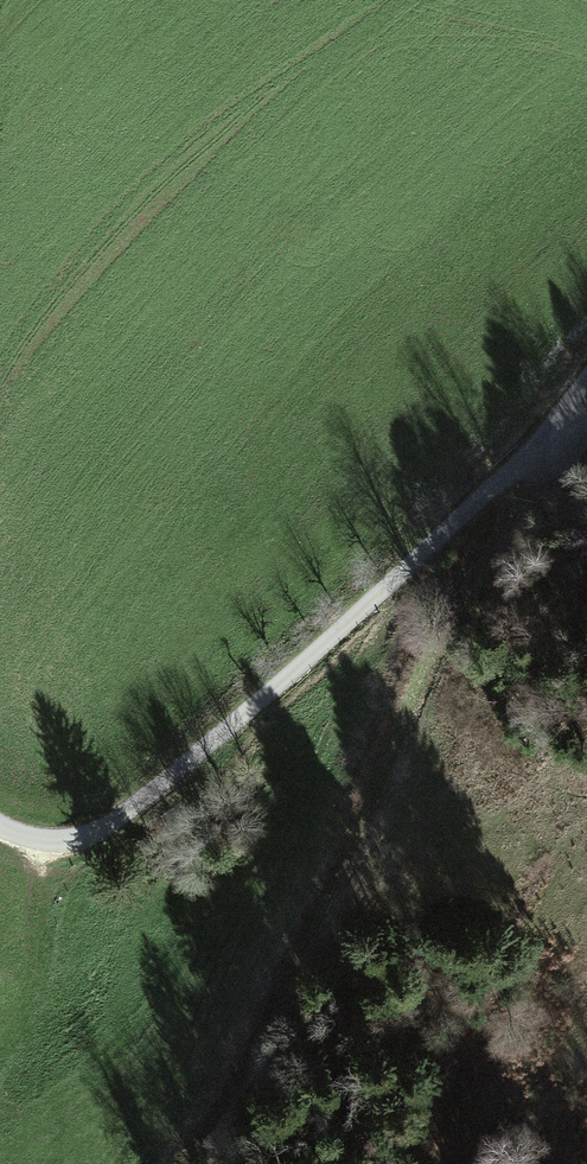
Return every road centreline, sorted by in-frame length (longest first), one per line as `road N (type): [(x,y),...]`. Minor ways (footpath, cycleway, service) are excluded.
road 1 (track): [(226,1142),(457,597),(552,466),(570,418)]
road 2 (unclassified): [(0,828),(60,841),(126,813),(211,750),(586,405)]

